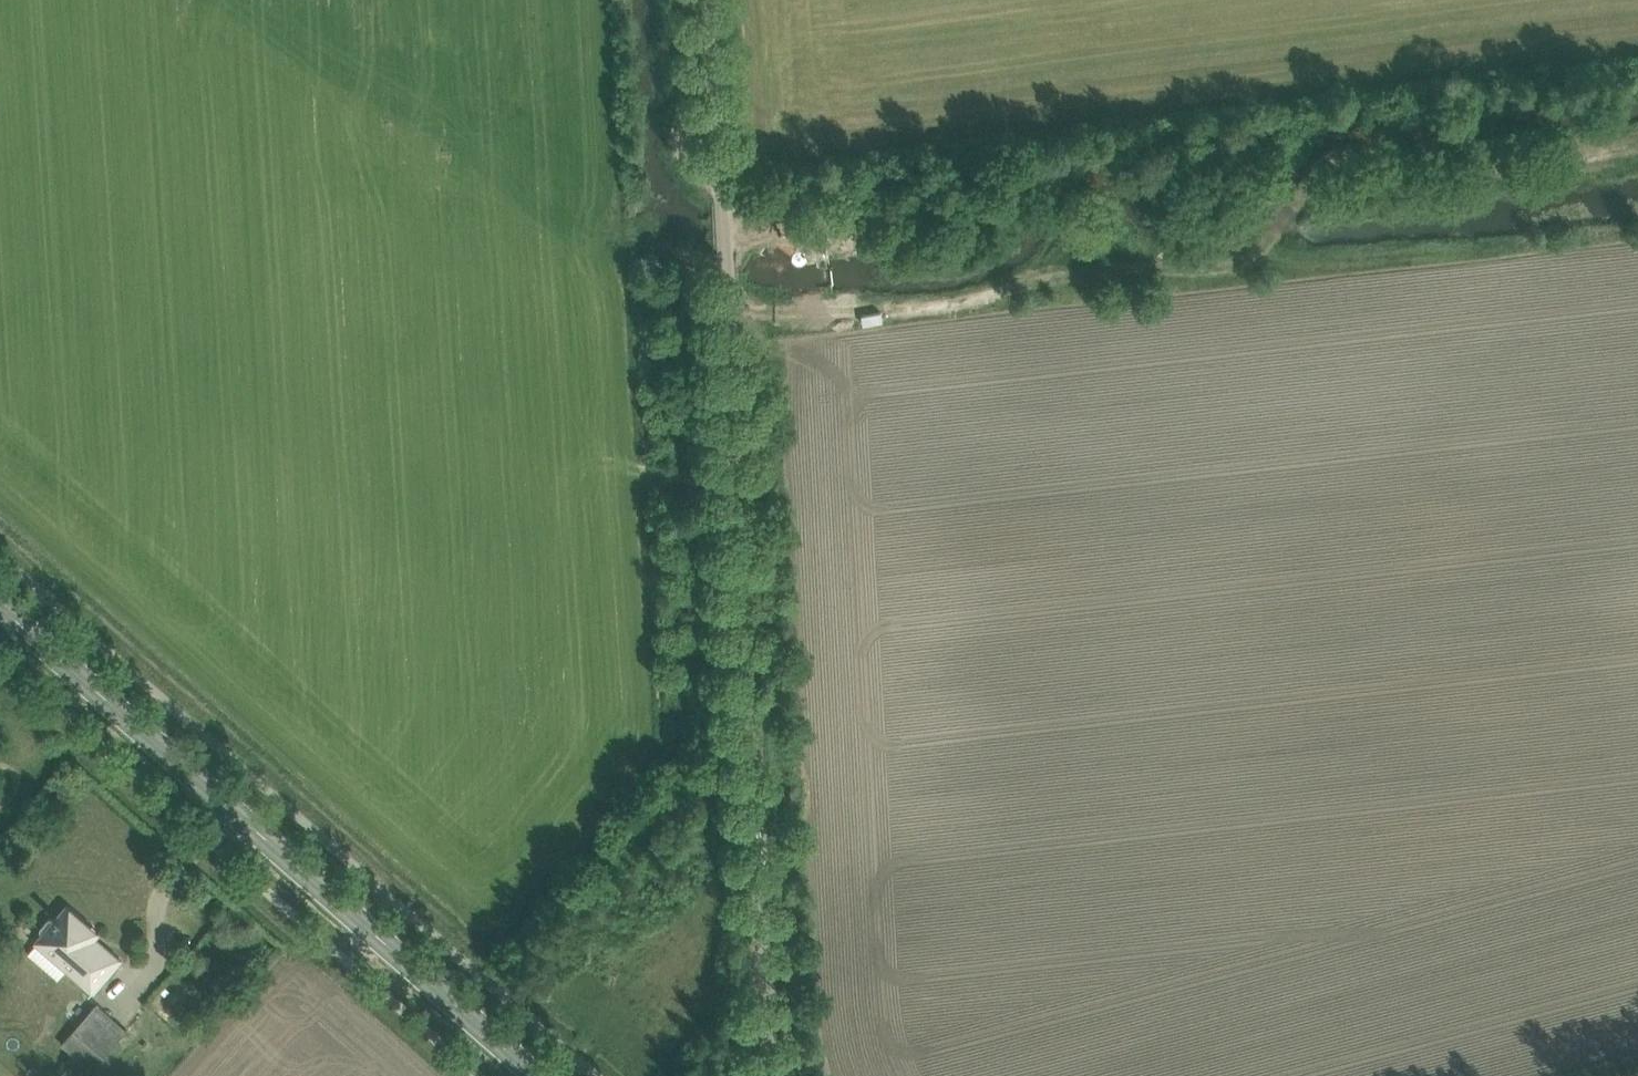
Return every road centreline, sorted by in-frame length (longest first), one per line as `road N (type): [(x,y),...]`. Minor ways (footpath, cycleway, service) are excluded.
road 1 (unclassified): [(770,1075),(707,0)]
road 2 (secondary): [(535,1075),(0,610)]

